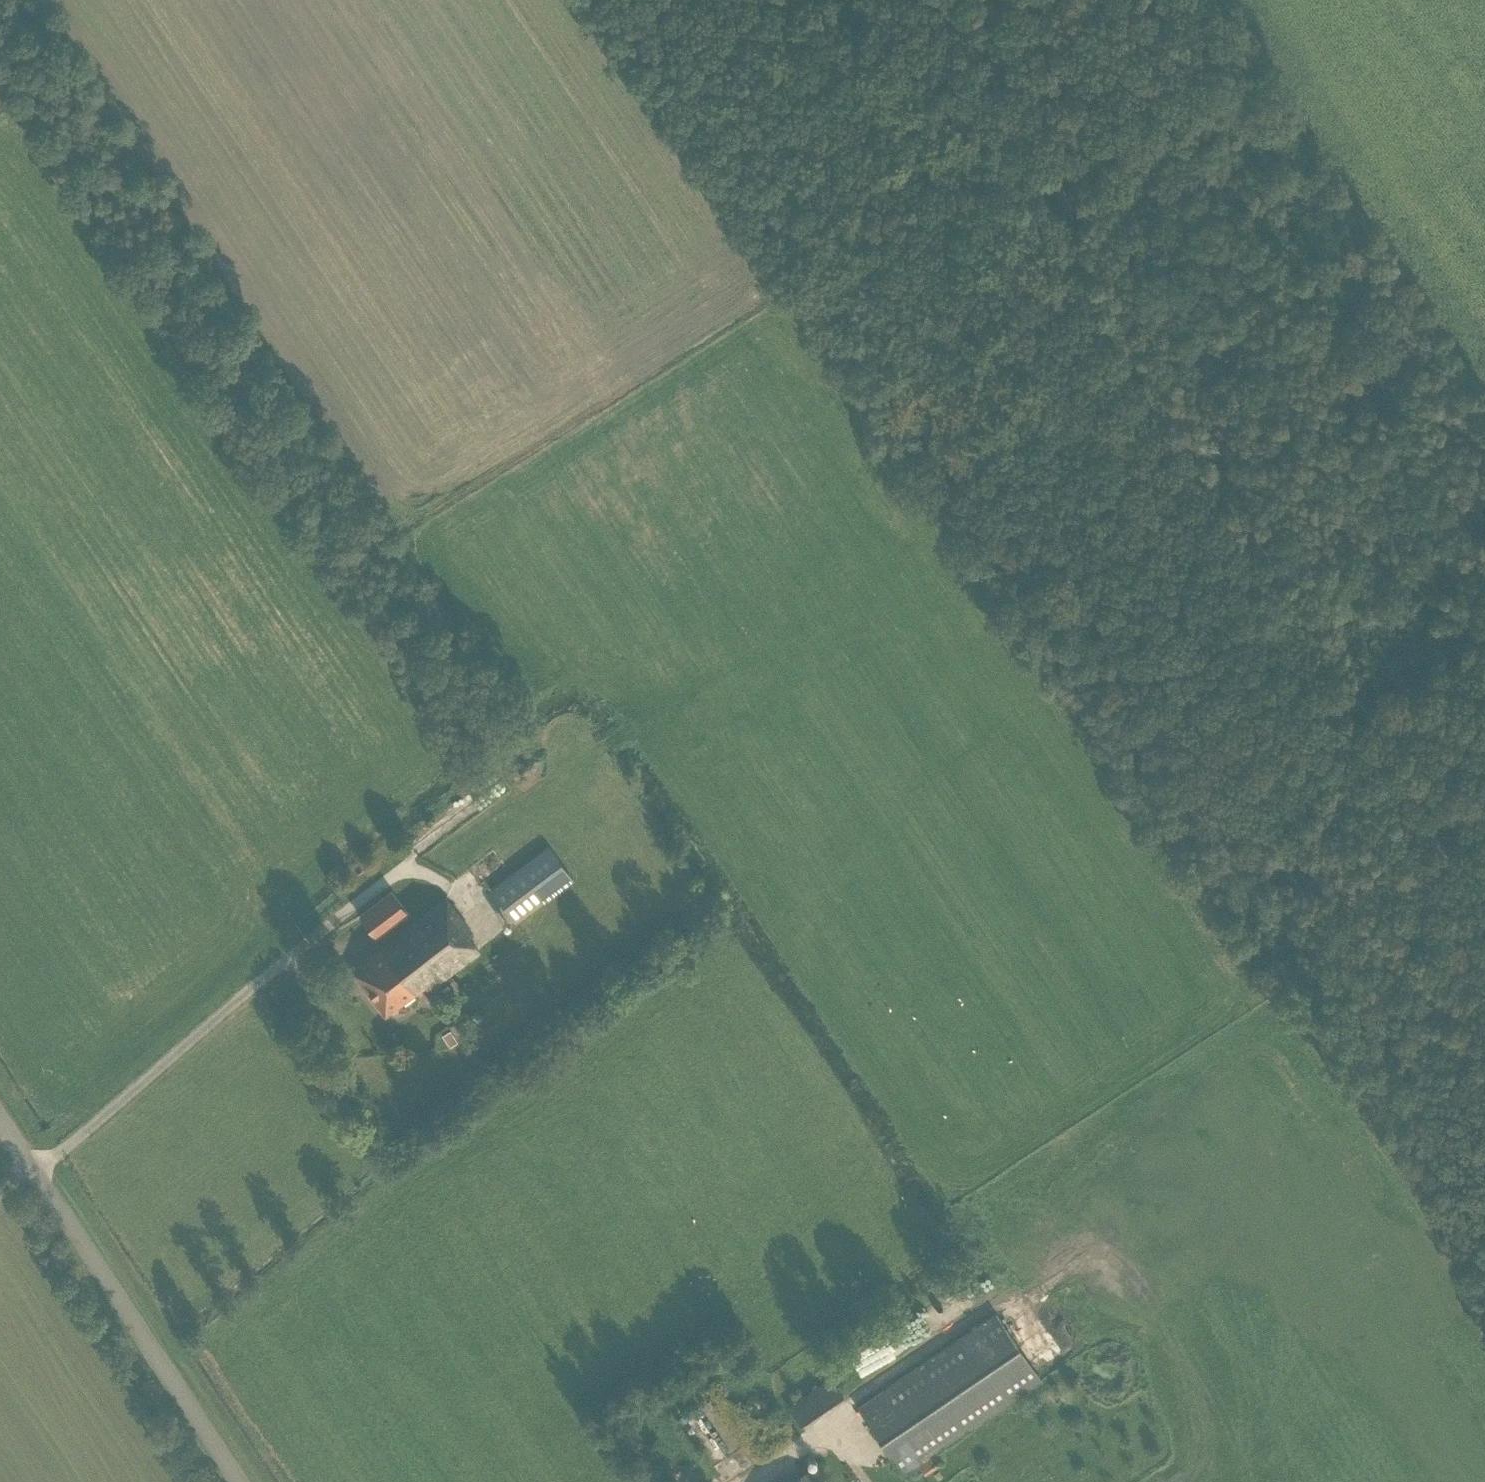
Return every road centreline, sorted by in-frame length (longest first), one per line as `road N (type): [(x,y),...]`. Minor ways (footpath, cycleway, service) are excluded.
road 1 (tertiary): [(240,1481),(0,1107)]

